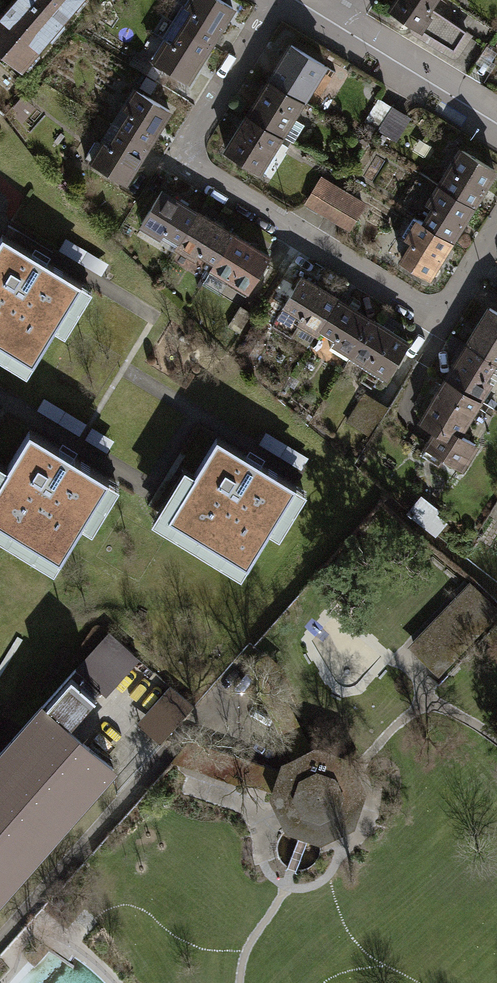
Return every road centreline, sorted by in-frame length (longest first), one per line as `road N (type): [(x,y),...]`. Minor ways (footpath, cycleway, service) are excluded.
road 1 (residential): [(496,229),(440,319),(179,164),(282,0)]
road 2 (residential): [(340,27),(496,124)]

